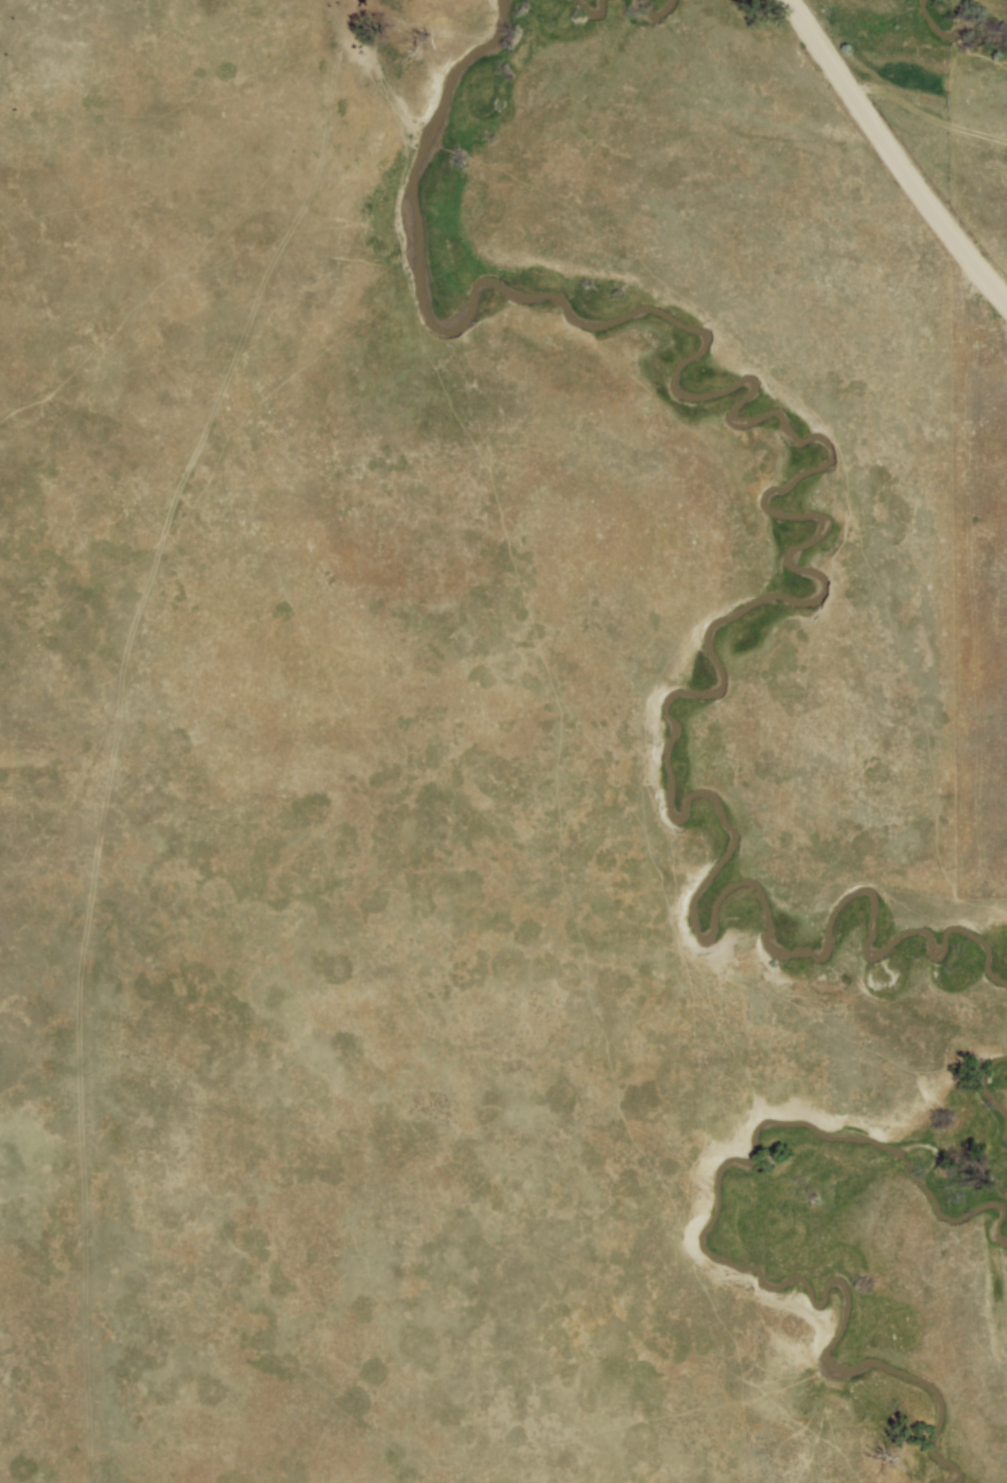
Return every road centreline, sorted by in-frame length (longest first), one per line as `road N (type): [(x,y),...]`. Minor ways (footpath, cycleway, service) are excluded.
road 1 (tertiary): [(1006,319),(904,195),(772,0)]

